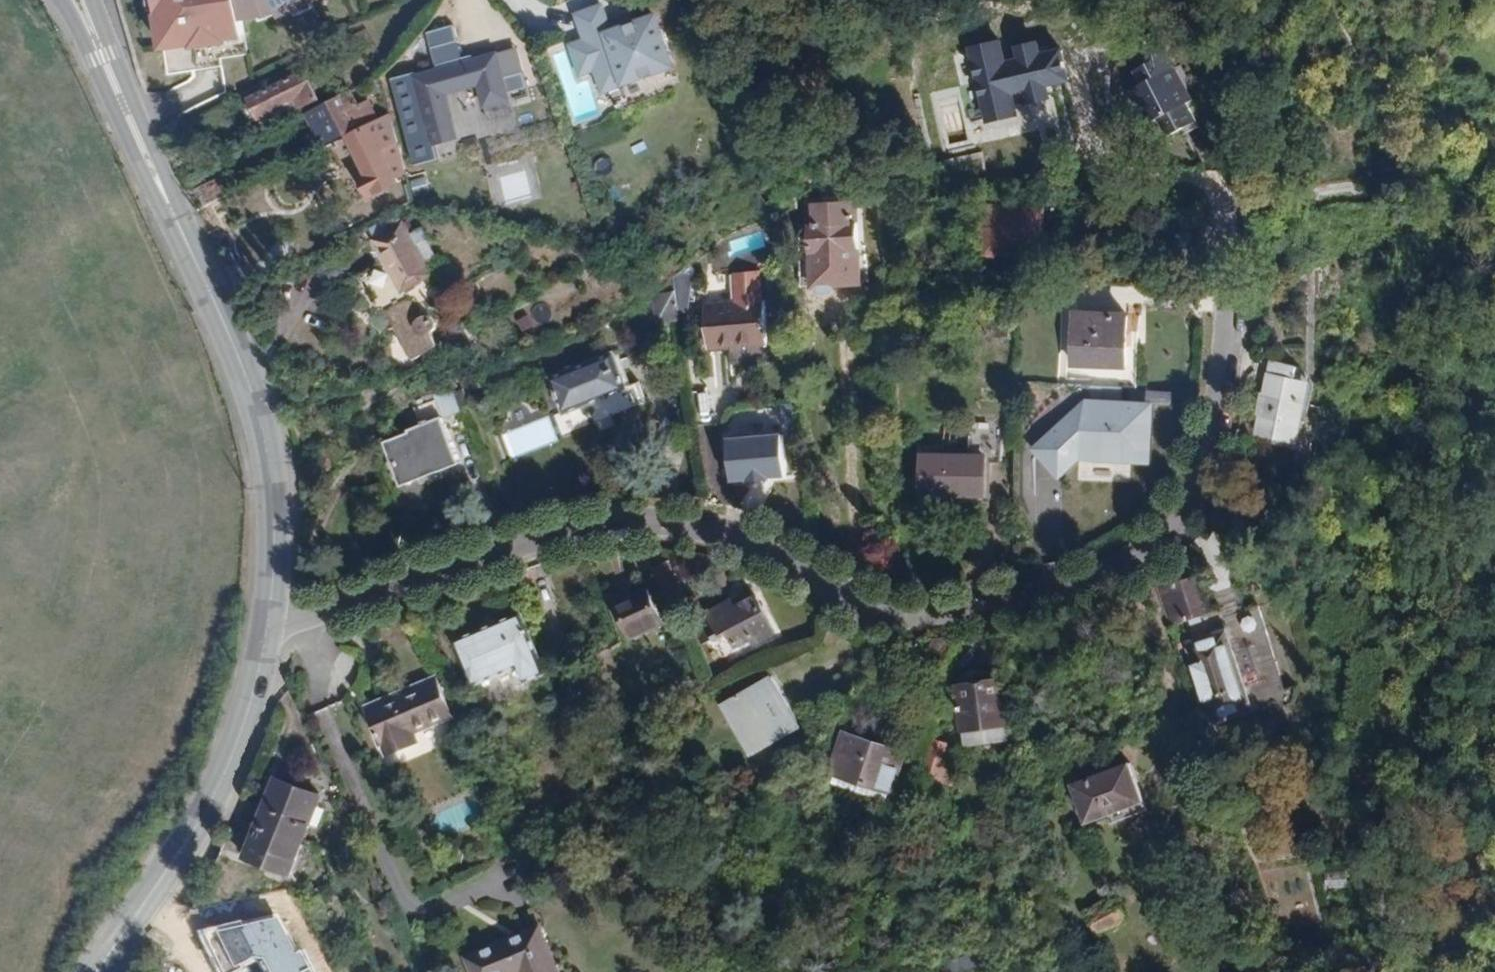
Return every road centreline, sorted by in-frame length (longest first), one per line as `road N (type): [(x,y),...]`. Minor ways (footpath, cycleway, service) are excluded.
road 1 (residential): [(271,621),(288,622),(557,533),(666,519),(773,544),(876,599),(956,610),(1056,587),(1142,555),(1190,497),(1230,364),(1225,201)]
road 2 (tertiary): [(185,238),(261,417),(274,507),(271,621)]
road 3 (tertiary): [(271,621),(219,790),(97,971)]
road 4 (tertiary): [(61,0),(147,181),(185,238)]
road 5 (tertiary): [(185,238),(91,0)]

